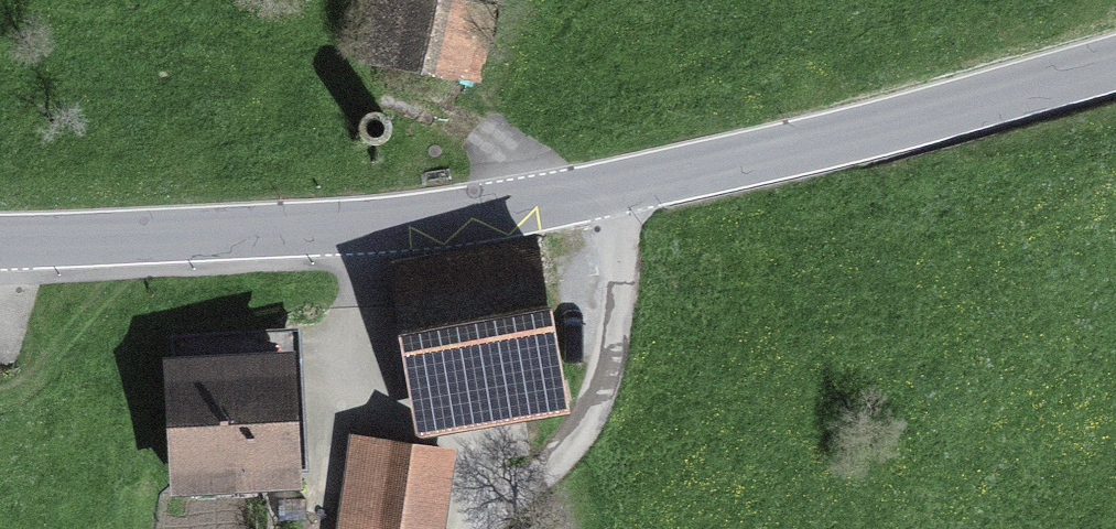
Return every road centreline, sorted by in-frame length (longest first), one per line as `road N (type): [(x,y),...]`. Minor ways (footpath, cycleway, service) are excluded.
road 1 (tertiary): [(0,242),(467,214),(833,140),(1115,63)]
road 2 (track): [(627,186),(614,369),(601,413),(575,447),(477,528)]

